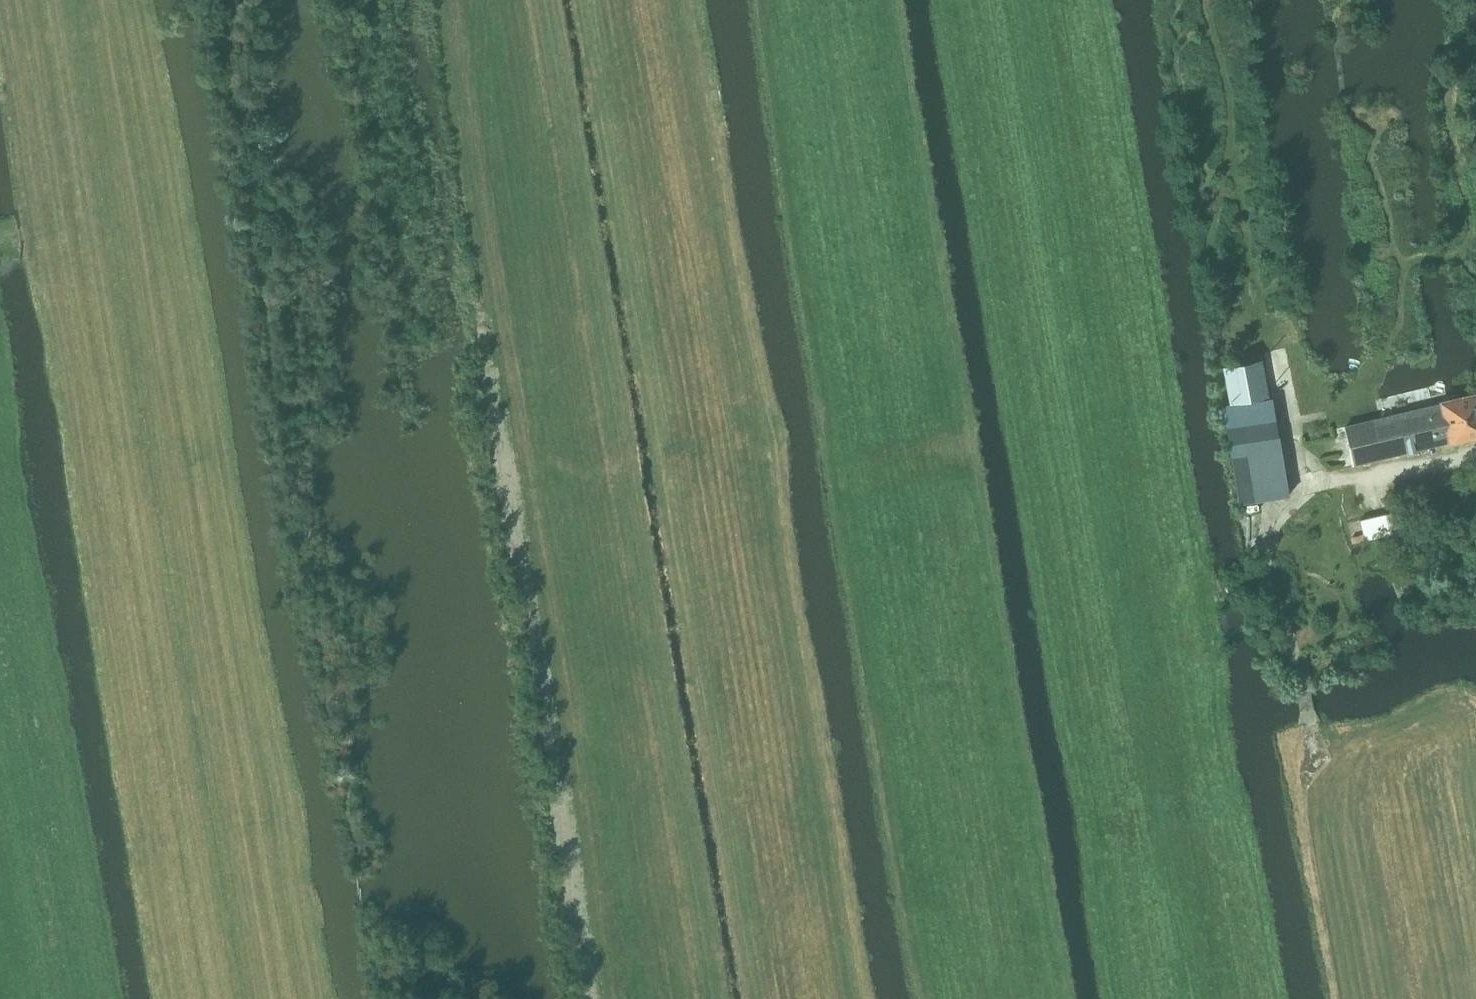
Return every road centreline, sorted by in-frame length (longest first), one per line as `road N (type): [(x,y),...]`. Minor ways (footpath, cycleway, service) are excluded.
road 1 (track): [(1339,998),(1304,799),(1319,757),(1275,581)]

